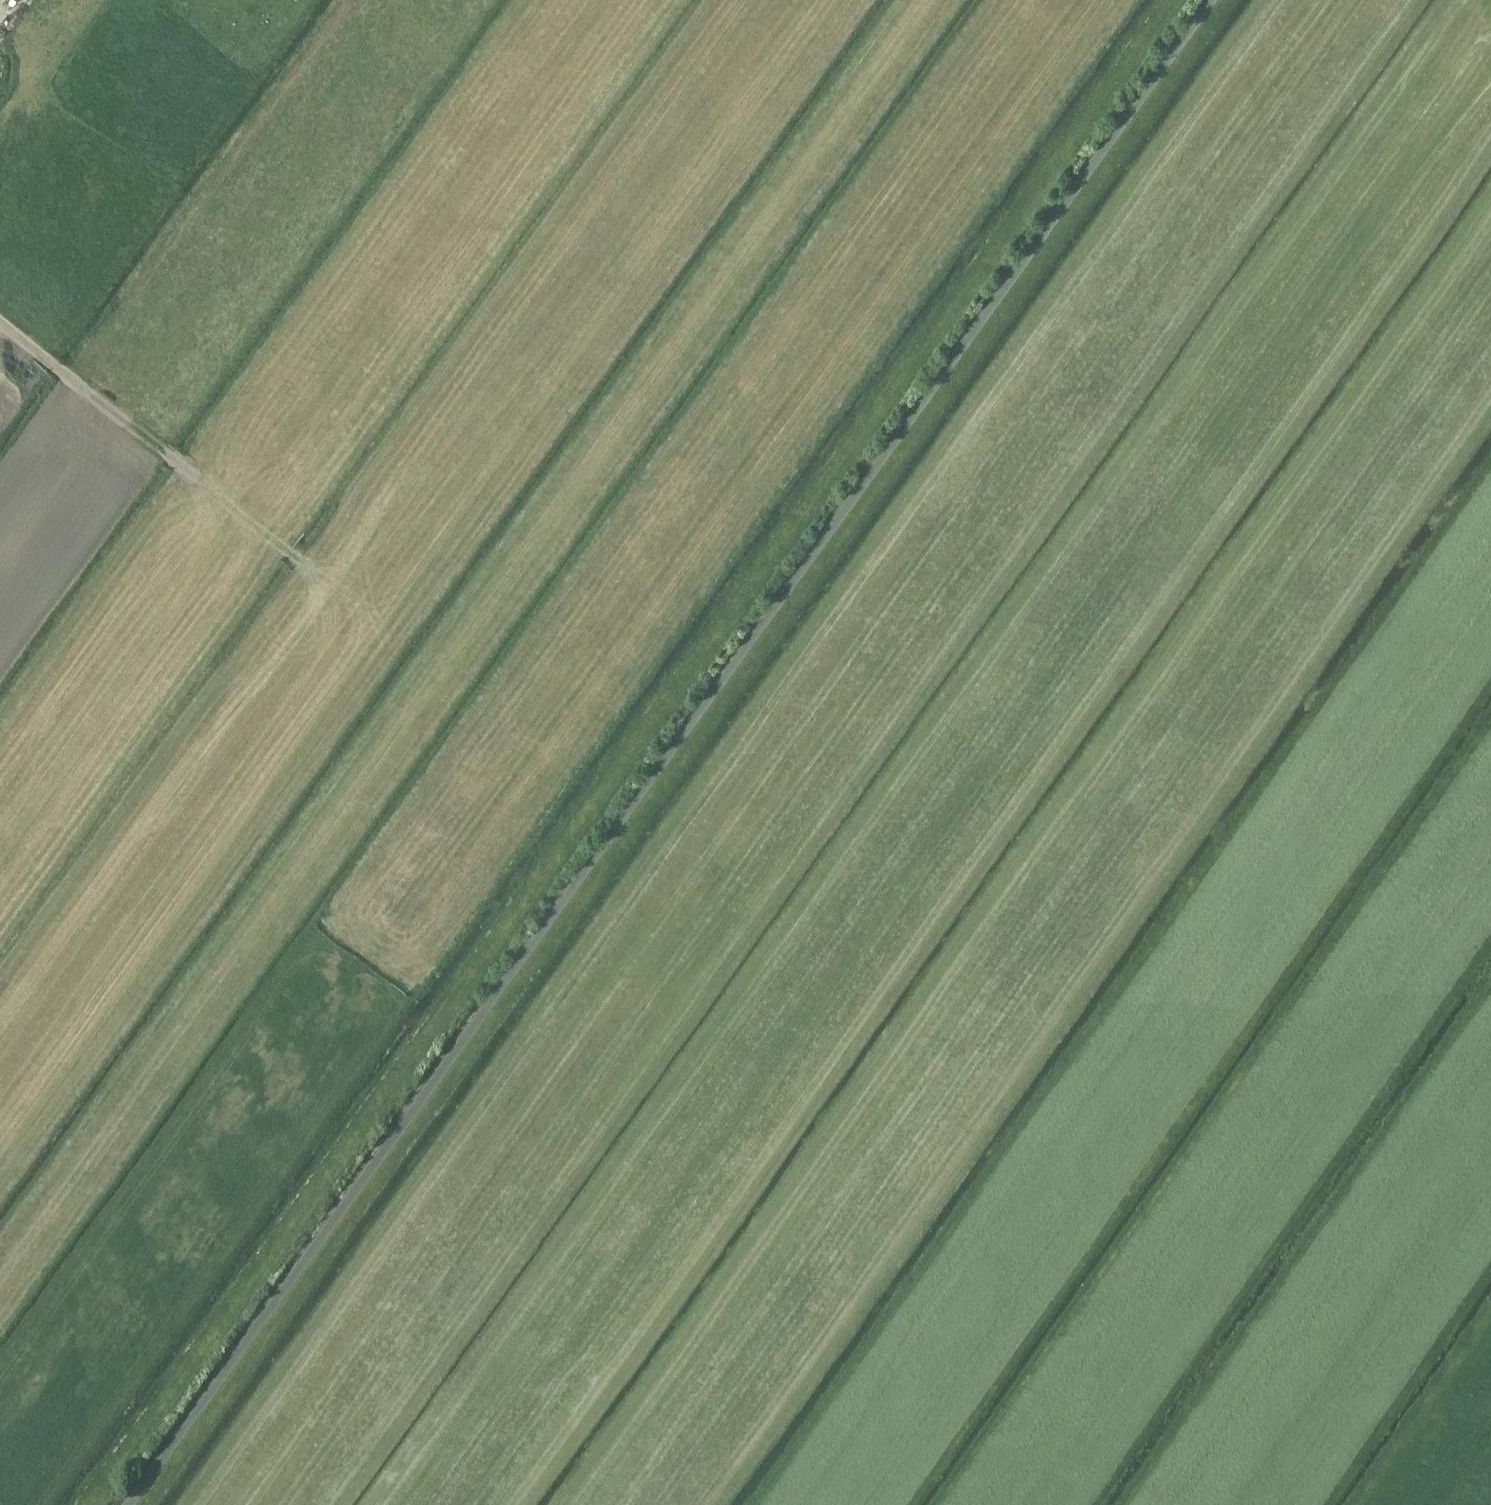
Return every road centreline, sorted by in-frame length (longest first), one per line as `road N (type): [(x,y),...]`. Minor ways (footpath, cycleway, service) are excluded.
road 1 (track): [(308,565),(0,320)]

